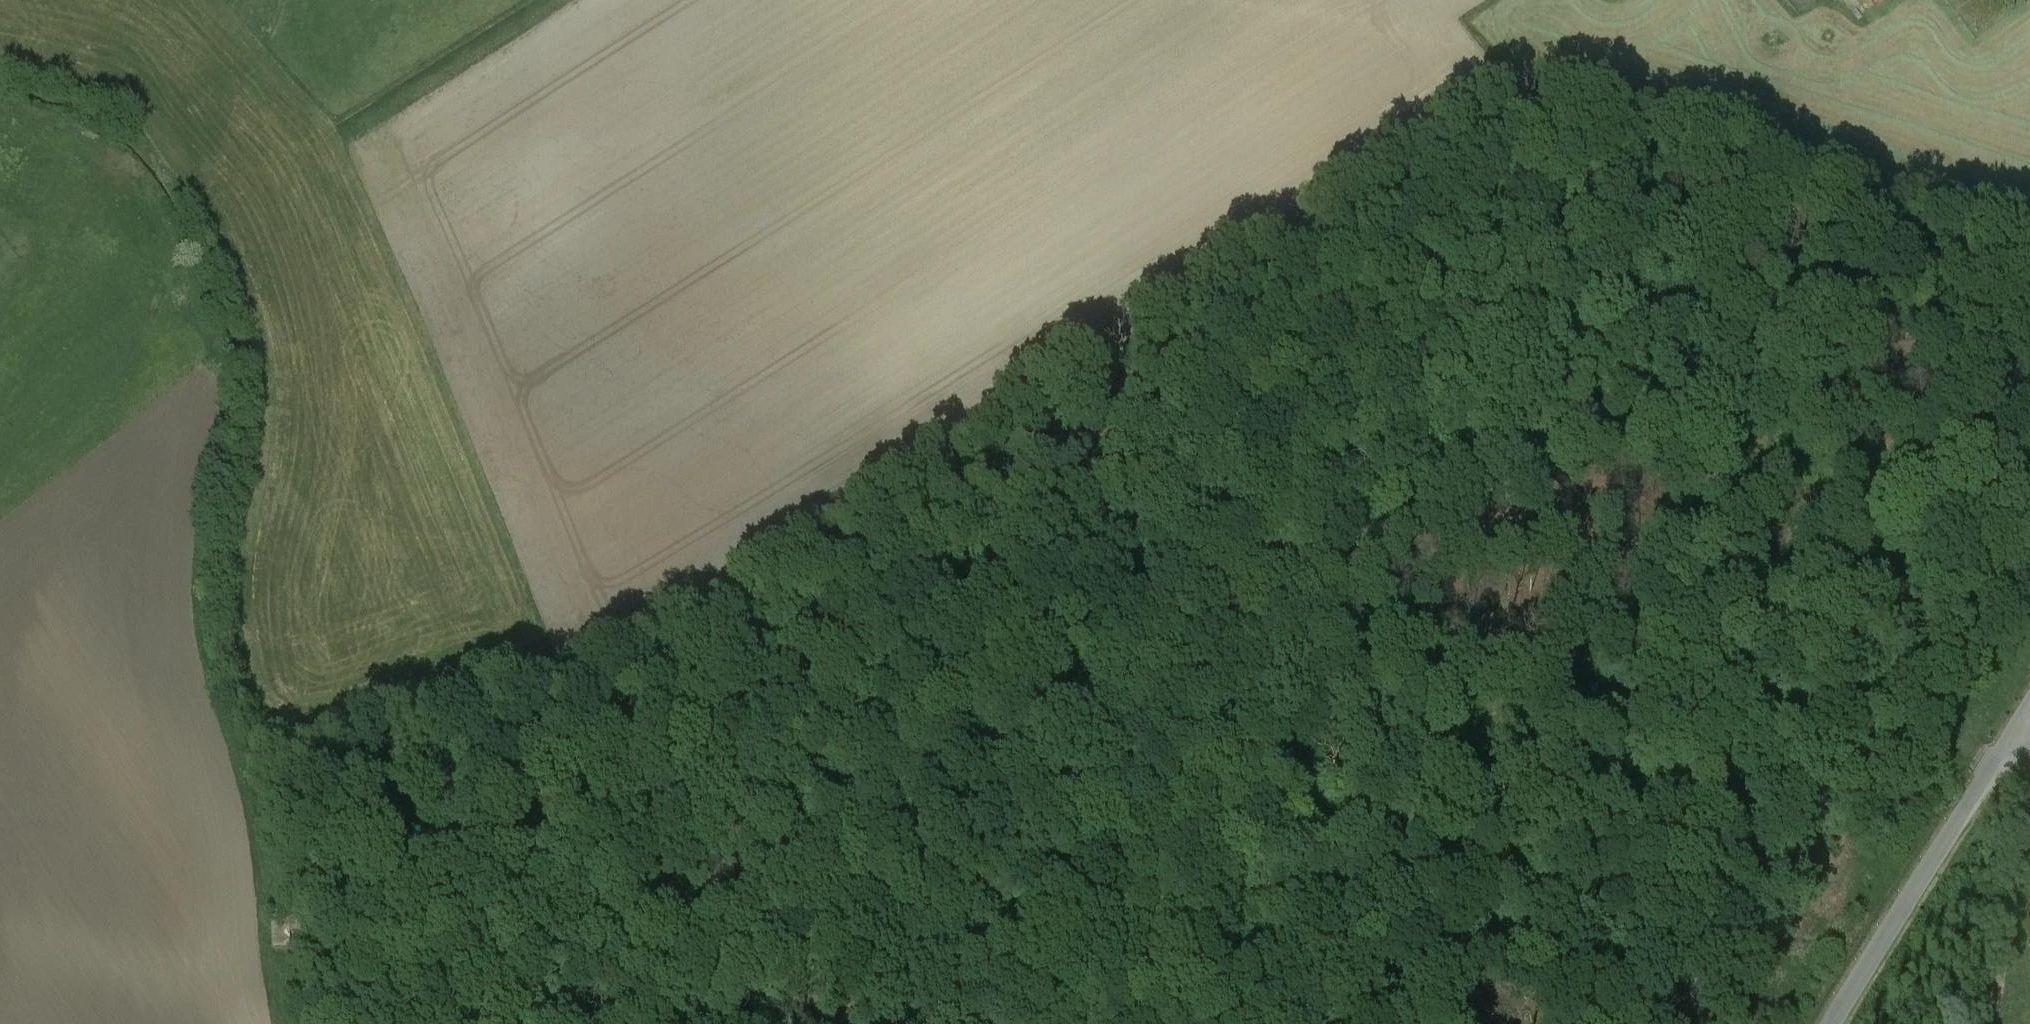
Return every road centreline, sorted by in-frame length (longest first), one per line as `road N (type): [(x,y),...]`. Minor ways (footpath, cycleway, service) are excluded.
road 1 (unclassified): [(2029,703),(1825,1023)]
road 2 (track): [(700,1023),(537,1004)]

